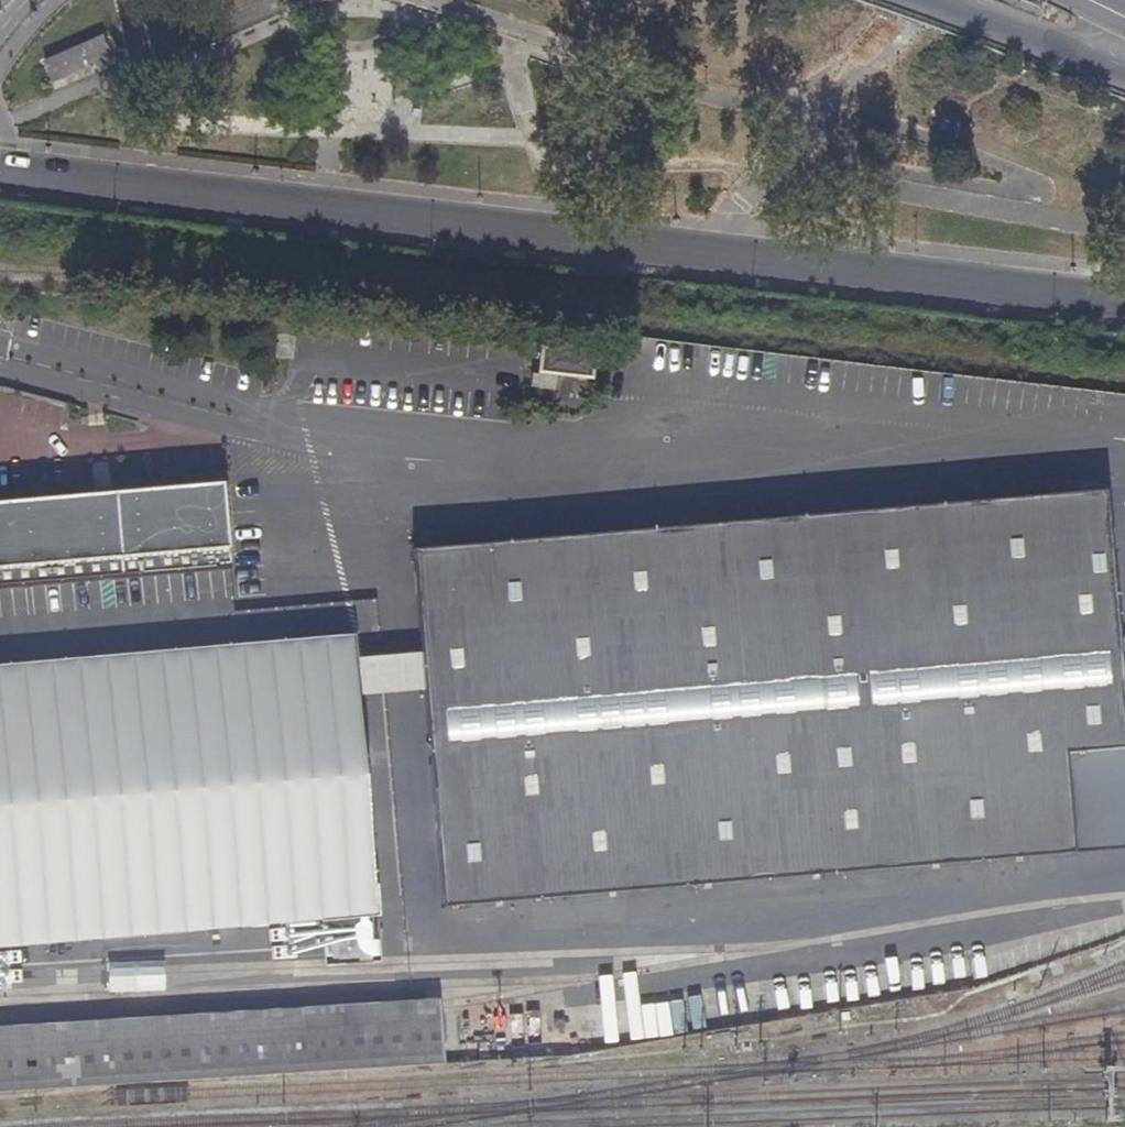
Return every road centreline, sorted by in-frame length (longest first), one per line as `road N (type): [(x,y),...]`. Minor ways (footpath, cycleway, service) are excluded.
road 1 (residential): [(0,163),(1124,296)]
road 2 (trunk): [(959,0),(1124,61)]

